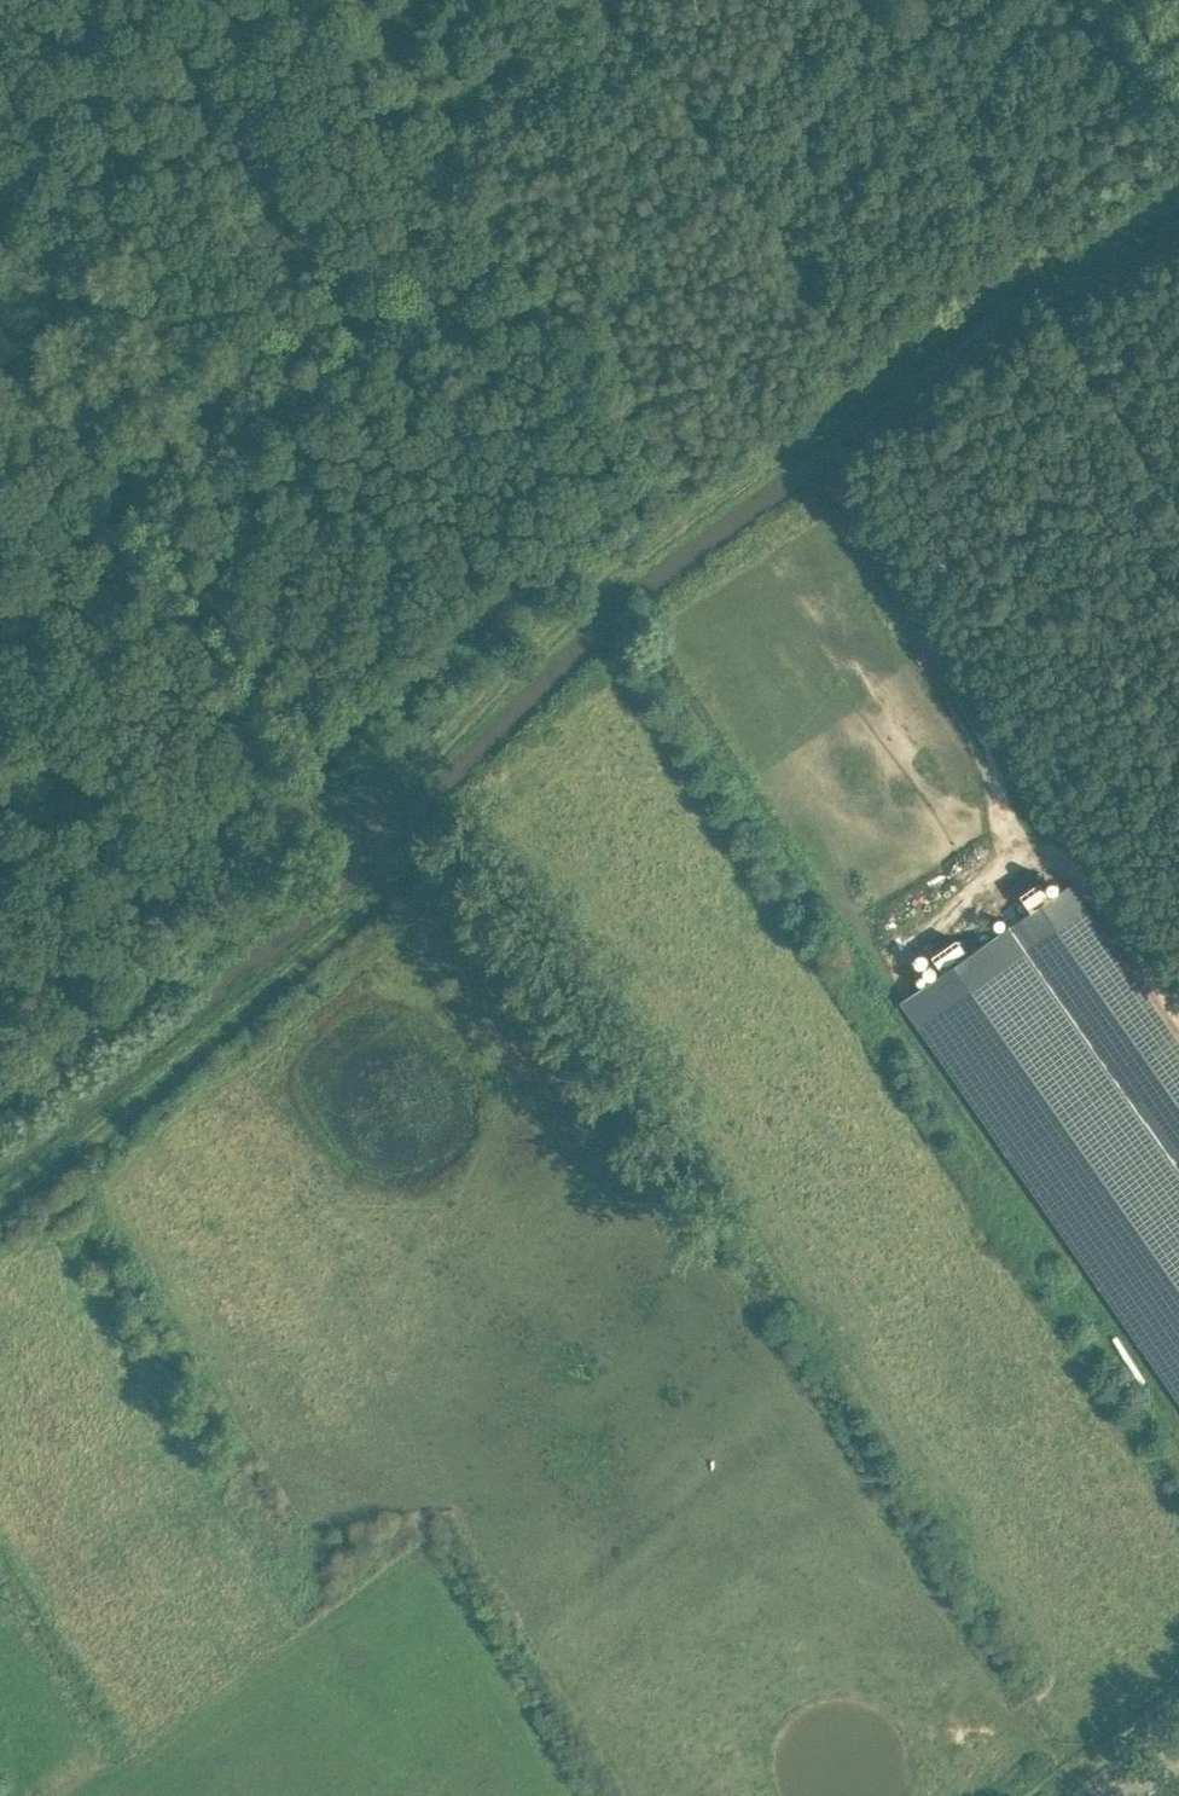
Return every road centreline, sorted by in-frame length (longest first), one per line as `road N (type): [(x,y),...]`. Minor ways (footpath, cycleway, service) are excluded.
road 1 (track): [(1032,247),(630,561),(372,812),(368,836),(386,872),(370,901),(129,1107),(0,1202)]
road 2 (track): [(1178,226),(1069,300),(879,0)]
road 3 (track): [(1178,497),(1059,309),(1069,300)]

